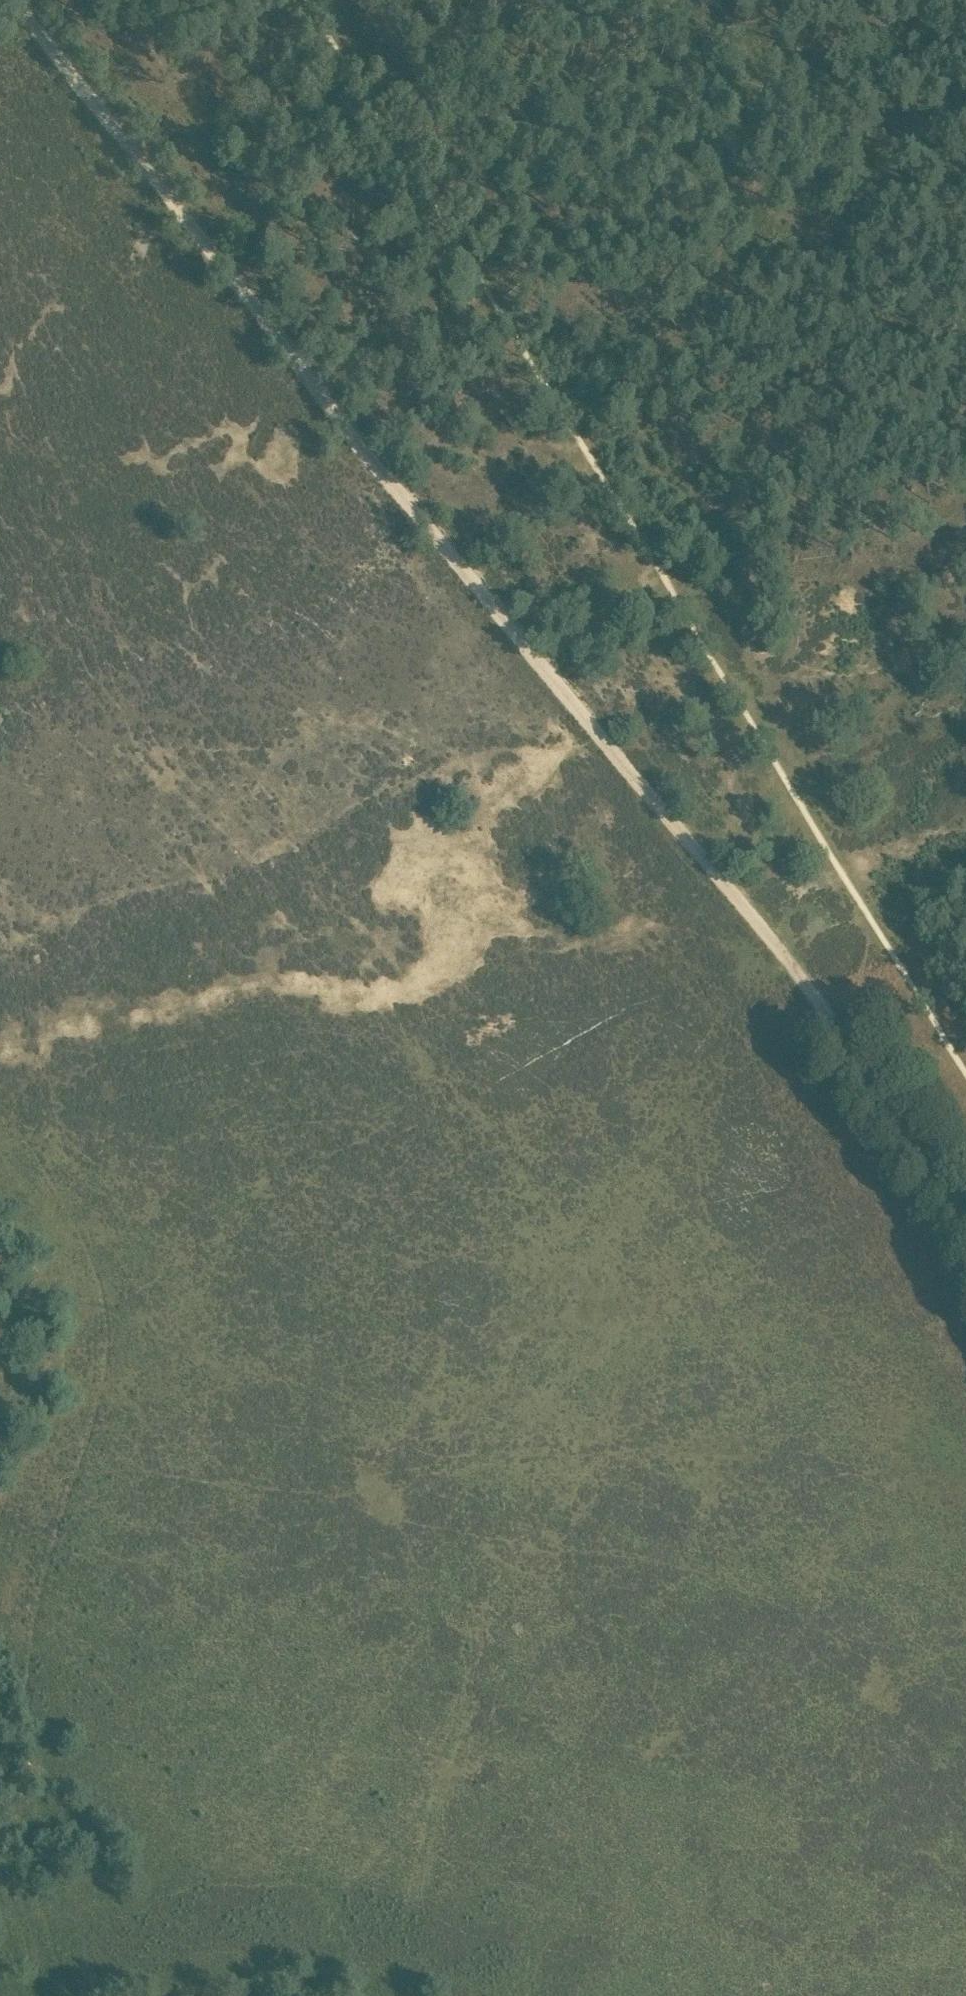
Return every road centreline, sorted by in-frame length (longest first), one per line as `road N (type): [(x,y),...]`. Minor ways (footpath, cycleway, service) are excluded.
road 1 (track): [(16,0),(314,387),(794,970),(965,1233)]

